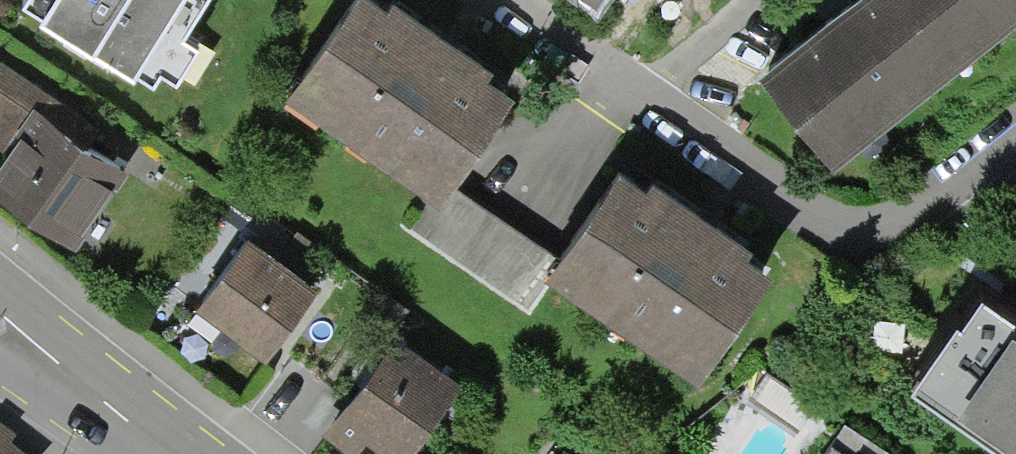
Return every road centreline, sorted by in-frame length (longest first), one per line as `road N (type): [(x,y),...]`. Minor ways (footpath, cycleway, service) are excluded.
road 1 (residential): [(1015,143),(950,199),(888,230),(809,207),(510,0)]
road 2 (residential): [(0,329),(167,453)]

